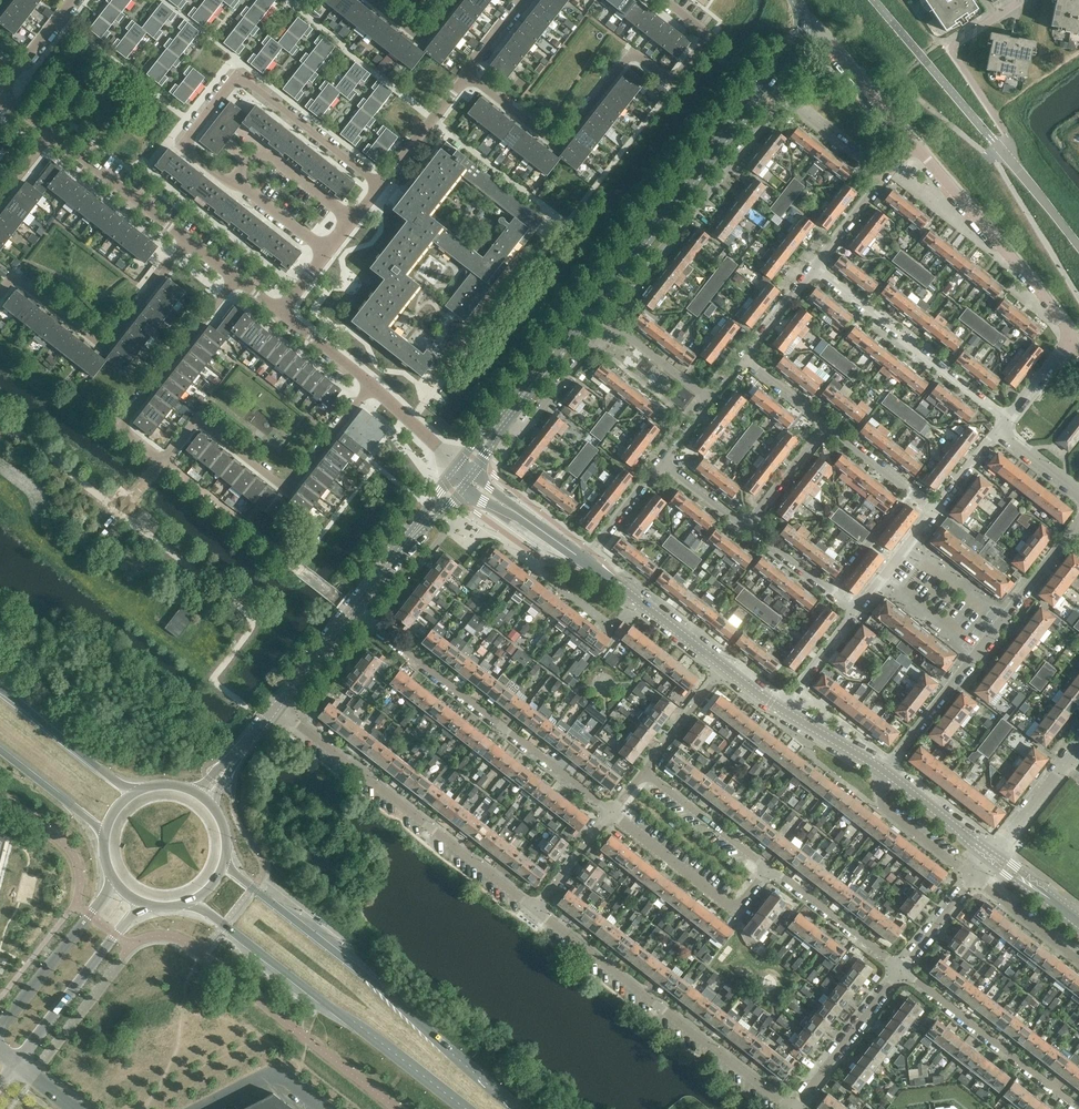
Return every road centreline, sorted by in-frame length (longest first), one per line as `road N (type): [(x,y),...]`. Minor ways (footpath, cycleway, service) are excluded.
road 1 (tertiary): [(502,422),(768,84),(801,26)]
road 2 (residential): [(608,325),(784,101),(882,176)]
road 3 (secondary): [(516,1108),(225,863)]
road 4 (secondary): [(192,902),(466,1108)]
road 5 (residential): [(536,910),(276,704)]
road 6 (residential): [(353,609),(611,814)]
road 7 (residential): [(792,1108),(536,910)]
road 8 (residential): [(161,461),(194,418),(286,489),(368,383)]
road 9 (residential): [(674,83),(632,49),(556,142),(467,71)]
road 10 (residential): [(0,291),(13,274),(102,344),(187,238)]
road 11 (residential): [(378,182),(241,70),(183,141)]
road 12 (unclassified): [(1074,339),(911,140)]
road 13 (residential): [(1009,420),(813,264)]
road 14 (residential): [(161,461),(117,423),(232,274)]
road 15 (residential): [(905,972),(1078,1108)]
road 16 (residential): [(611,814),(737,912),(770,868)]
road 17 (unclassified): [(18,1064),(145,905)]
road 18 (unclassified): [(114,881),(0,1029)]
road 19 (tertiary): [(725,668),(581,559)]
road 20 (residential): [(325,251),(183,141)]
road 21 (residential): [(792,1108),(905,972)]
road 22 (residential): [(770,868),(905,972)]
road 23 (unclassified): [(187,238),(53,133)]
road 24 (secondary): [(134,793),(0,688)]
road 25 (tertiary): [(353,609),(457,478)]
road 26 (residential): [(289,559),(161,461)]
road 27 (unclassified): [(911,140),(816,31),(801,26)]
road 28 (residential): [(502,422),(523,429),(608,325)]
road 29 (residential): [(646,774),(770,868)]
road 30 (residential): [(975,880),(883,807),(886,773)]
road 31 (tertiary): [(457,478),(581,559)]
road 32 (residential): [(886,773),(977,657)]
road 33 (tertiary): [(581,559),(466,468)]
road 34 (residential): [(378,182),(467,71)]
road 35 (residential): [(859,613),(747,527)]
road 36 (residential): [(937,513),(827,425)]
road 37 (residential): [(992,857),(1078,748)]
road 38 (tertiary): [(992,857),(886,773)]
road 39 (unclassified): [(208,1108),(277,1076),(326,1108)]
road 40 (secondary): [(0,750),(105,833)]
road 41 (residential): [(725,668),(646,774)]
road 42 (residential): [(1078,962),(975,880)]
road 43 (residential): [(747,527),(827,425)]
road 44 (residential): [(1078,250),(1001,149)]
road 45 (residential): [(859,613),(937,513)]
road 46 (residential): [(581,559),(660,460)]
road 47 (residential): [(709,398),(608,325)]
road 48 (residential): [(782,710),(859,613)]
road 49 (tertiary): [(276,704),(353,609)]
road 50 (residential): [(611,814),(536,910)]
road 51 (tertiary): [(886,773),(782,710)]

